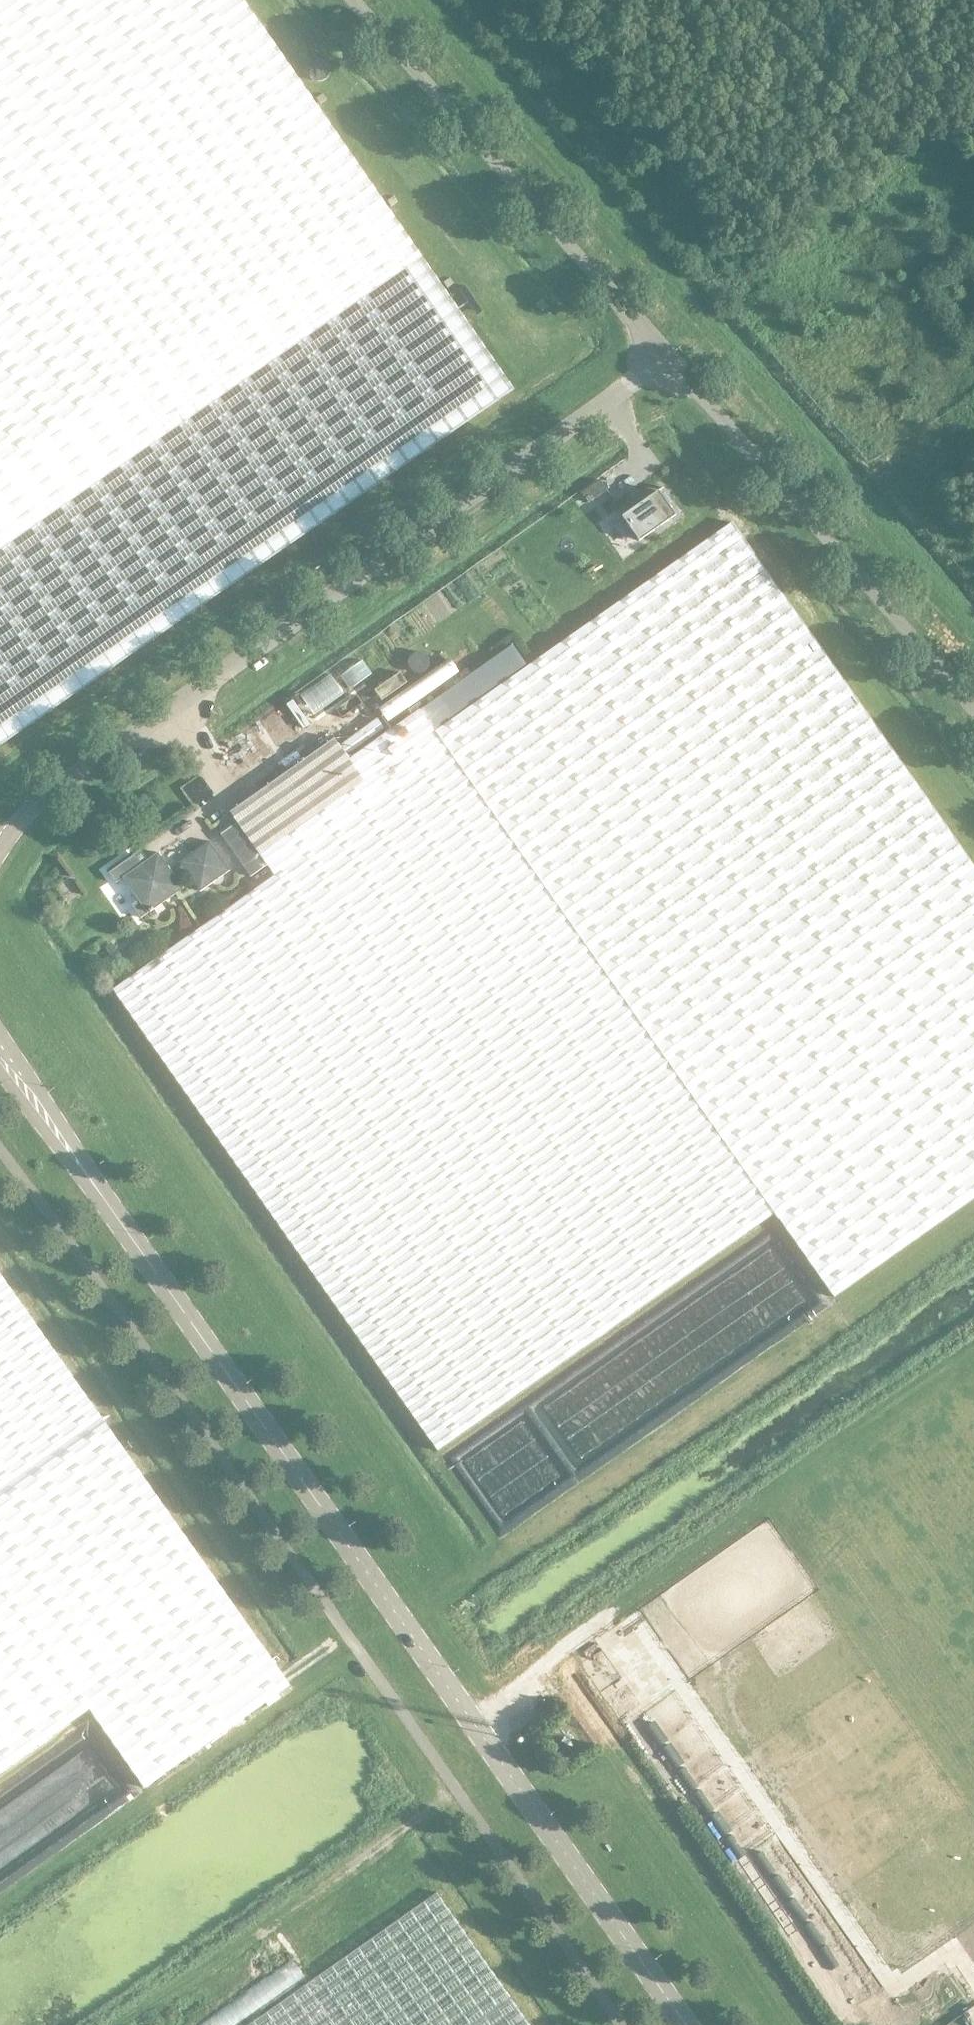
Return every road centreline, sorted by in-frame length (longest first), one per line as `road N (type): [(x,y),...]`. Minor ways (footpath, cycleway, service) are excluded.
road 1 (tertiary): [(683,2024),(0,1048)]
road 2 (unclassified): [(0,854),(19,816),(68,772),(474,497),(653,350)]
road 3 (unclassified): [(973,711),(653,350)]
road 4 (unclassified): [(653,350),(356,0)]

